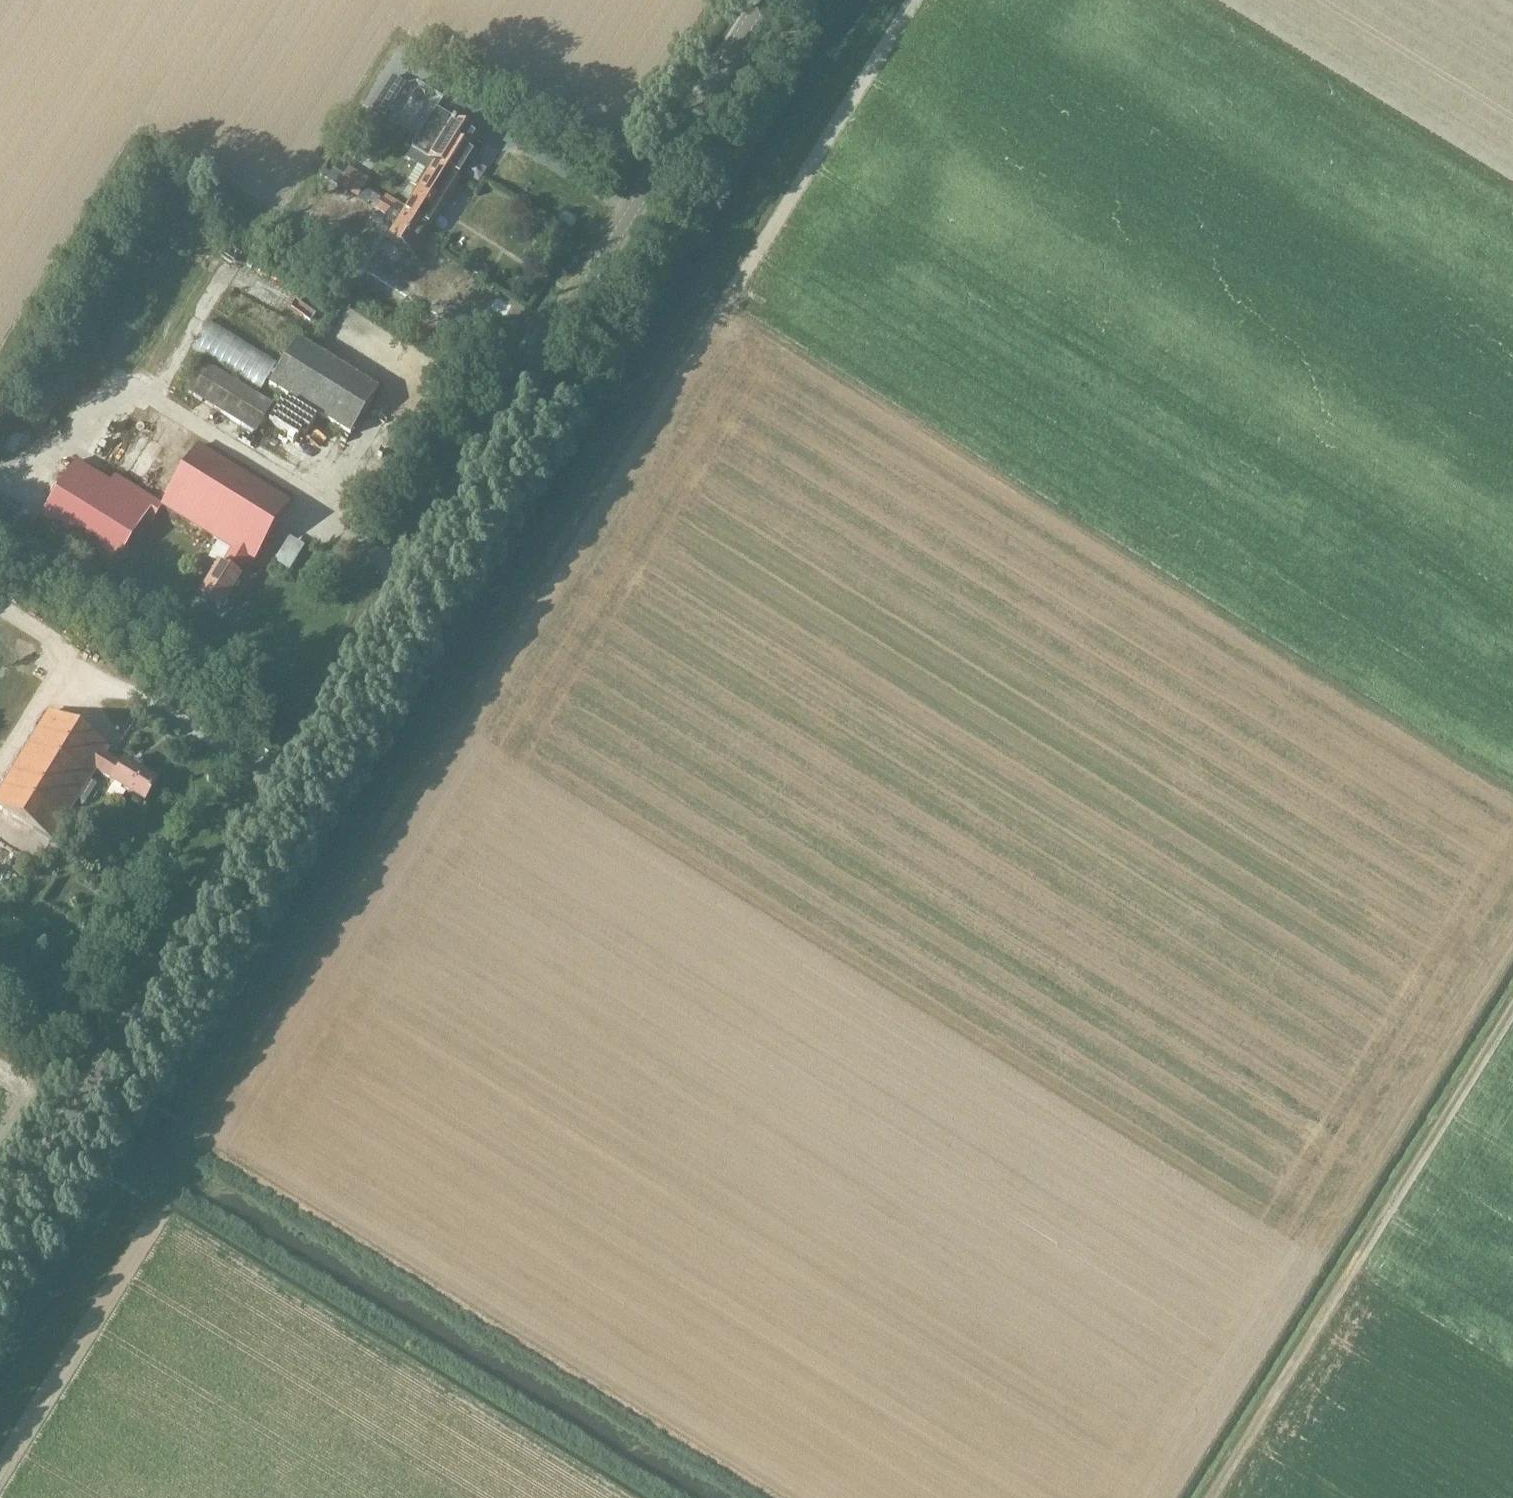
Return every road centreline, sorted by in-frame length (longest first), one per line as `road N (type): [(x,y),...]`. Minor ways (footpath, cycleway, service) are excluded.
road 1 (unclassified): [(0,1235),(766,0)]

